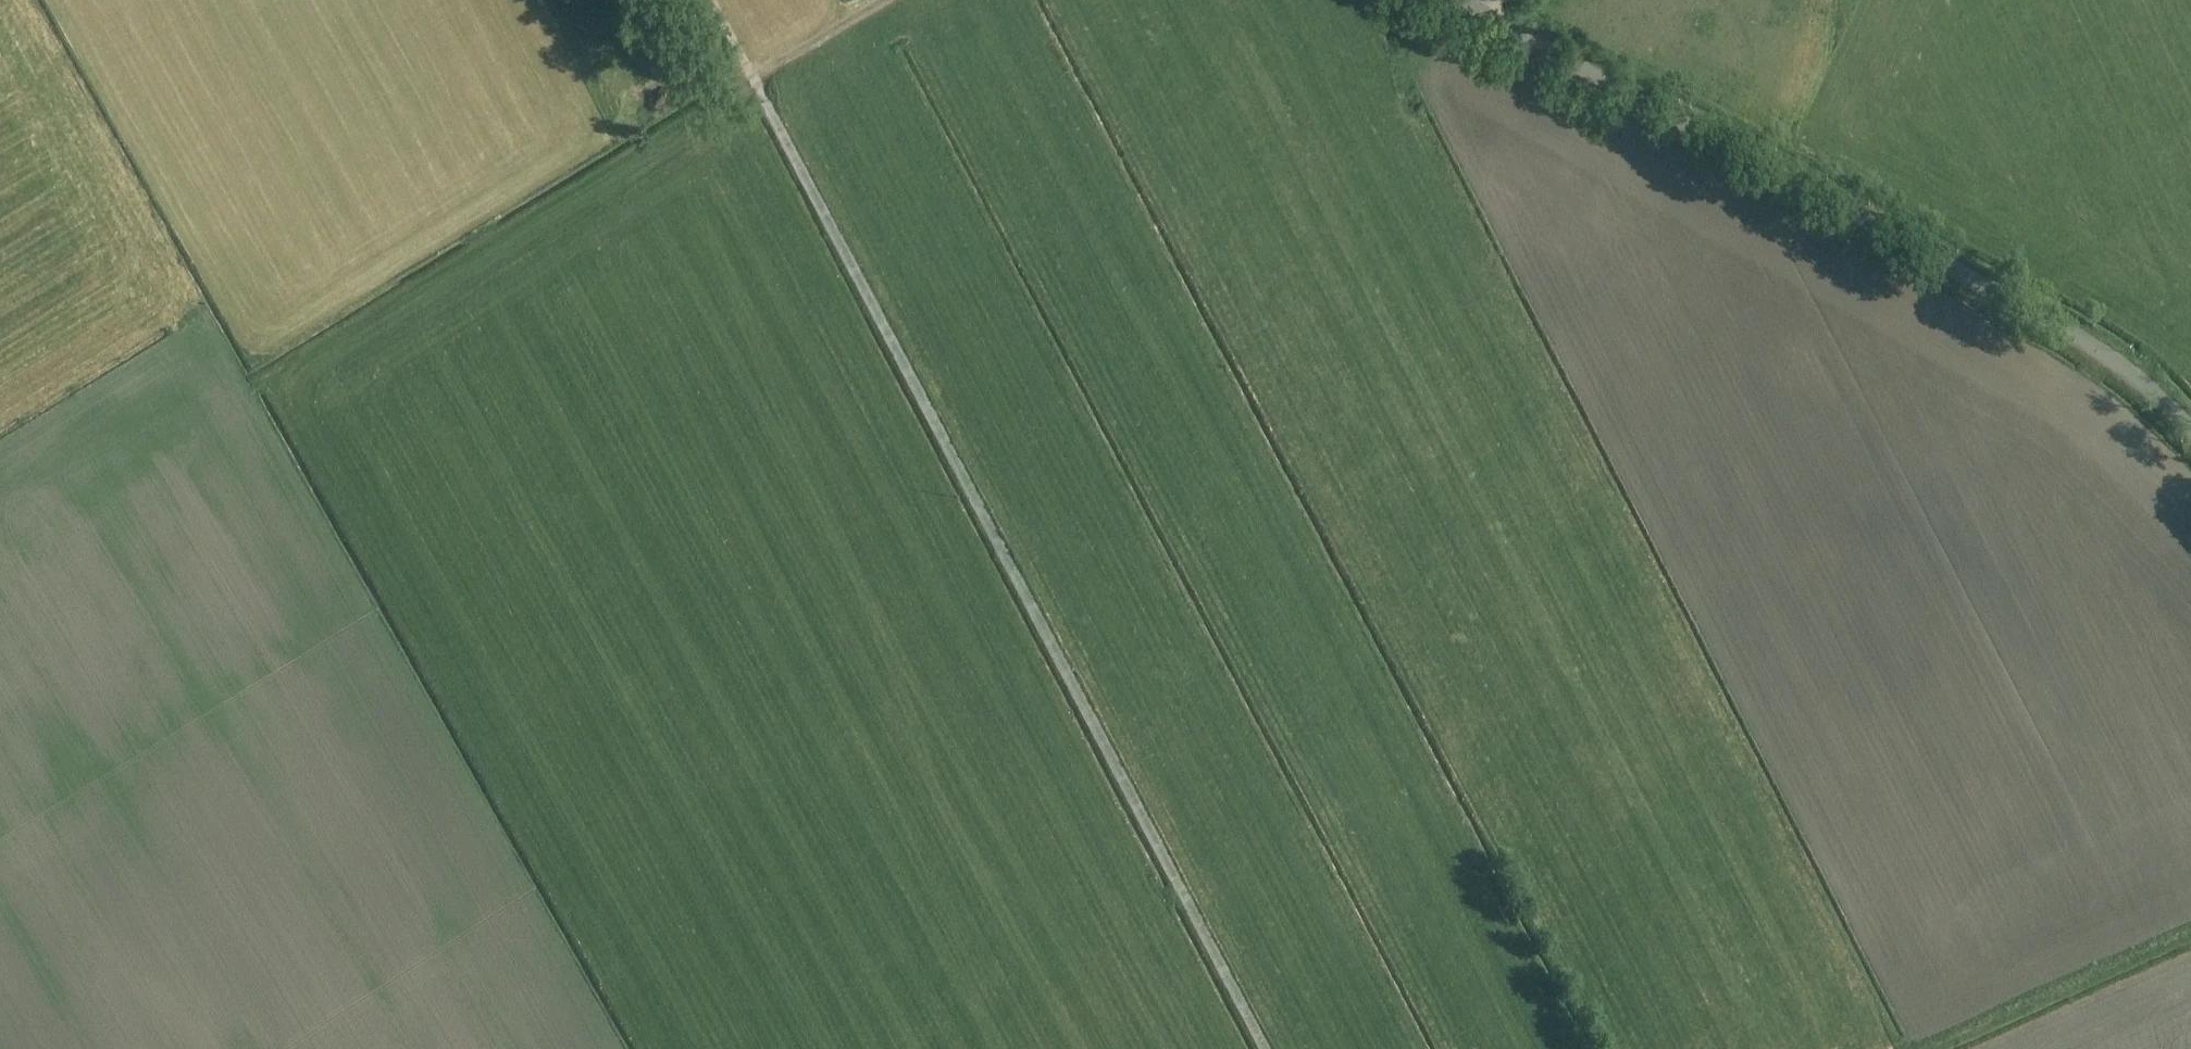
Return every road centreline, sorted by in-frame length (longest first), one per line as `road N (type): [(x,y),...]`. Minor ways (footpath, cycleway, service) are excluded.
road 1 (track): [(868,0),(748,70),(1260,1048)]
road 2 (unclassified): [(2190,433),(2116,358),(1465,0)]

